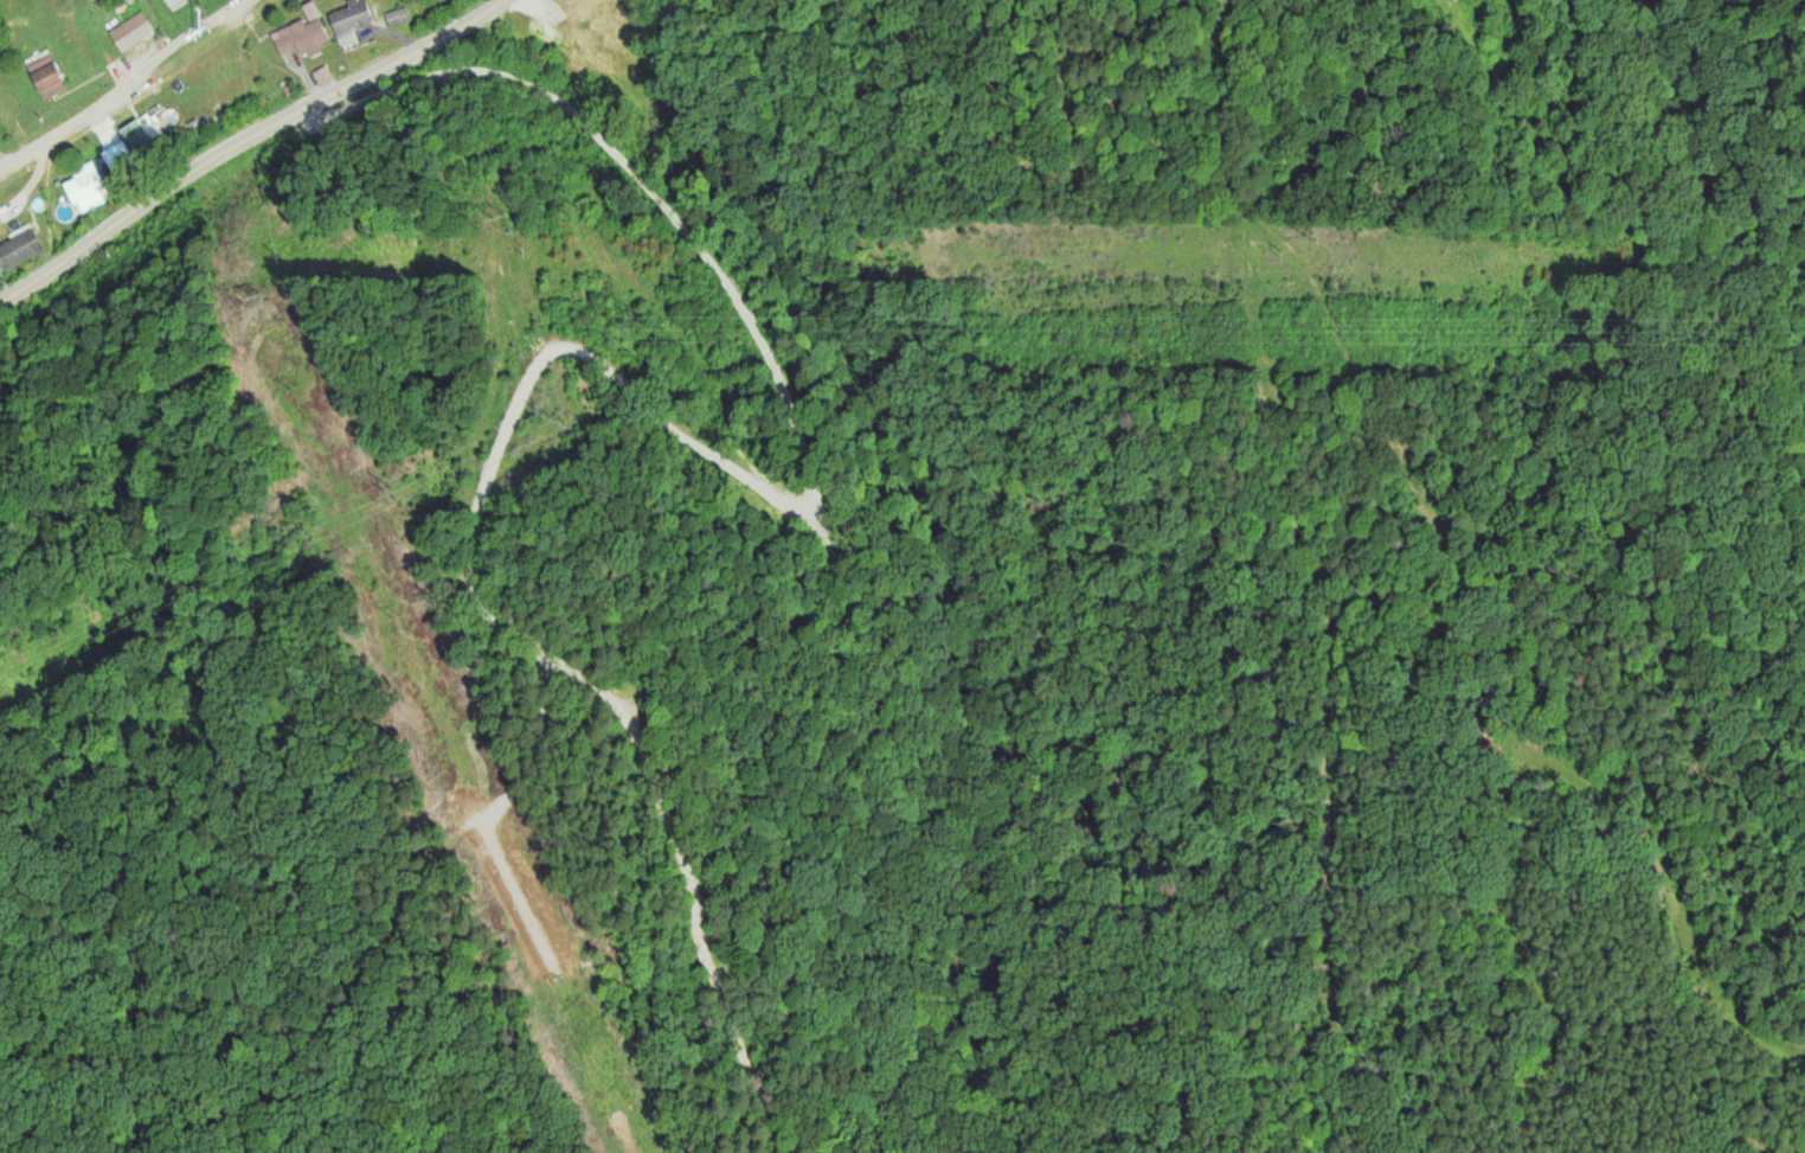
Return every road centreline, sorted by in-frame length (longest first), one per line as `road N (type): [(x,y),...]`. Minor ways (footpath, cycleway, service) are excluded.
road 1 (residential): [(0,286),(489,0)]
road 2 (residential): [(256,0),(0,167)]

